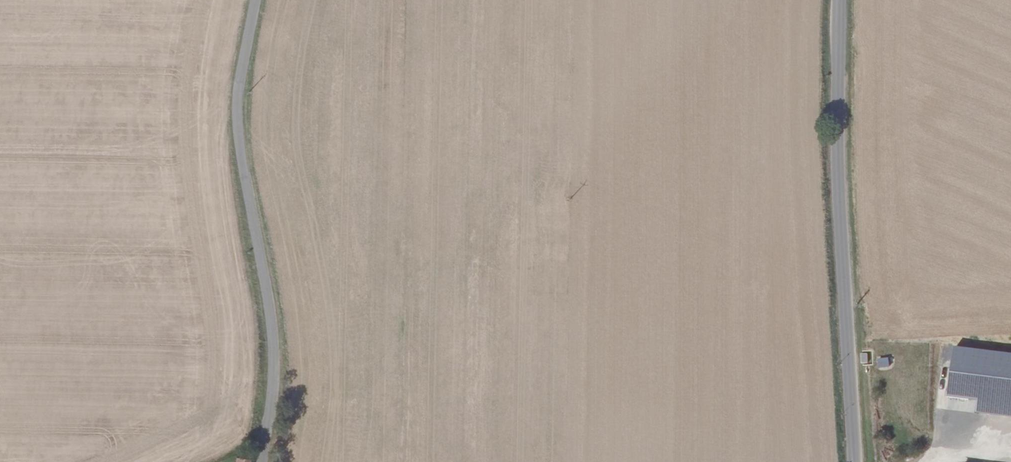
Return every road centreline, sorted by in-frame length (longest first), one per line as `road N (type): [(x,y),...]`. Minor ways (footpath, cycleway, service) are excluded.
road 1 (unclassified): [(842,0),(858,450)]
road 2 (unclassified): [(265,430),(278,366),(277,314),(243,100),(259,0)]

